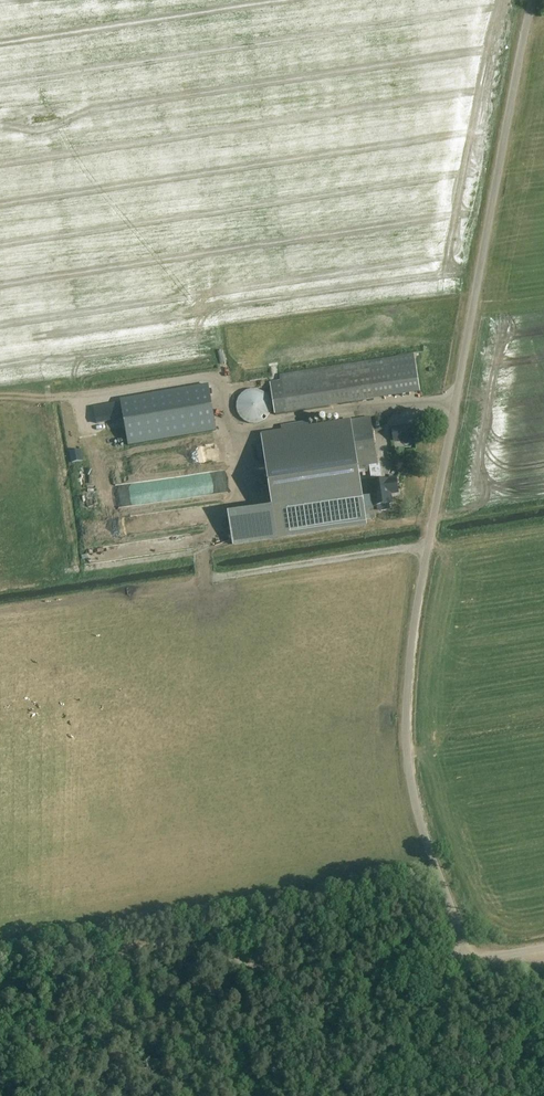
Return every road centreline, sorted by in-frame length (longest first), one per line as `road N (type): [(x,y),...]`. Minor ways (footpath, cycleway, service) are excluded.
road 1 (unclassified): [(543,948),(489,957),(466,946),(417,812),(406,751),(415,619),(533,0)]
road 2 (track): [(0,995),(68,969),(170,949),(307,980),(478,954)]

